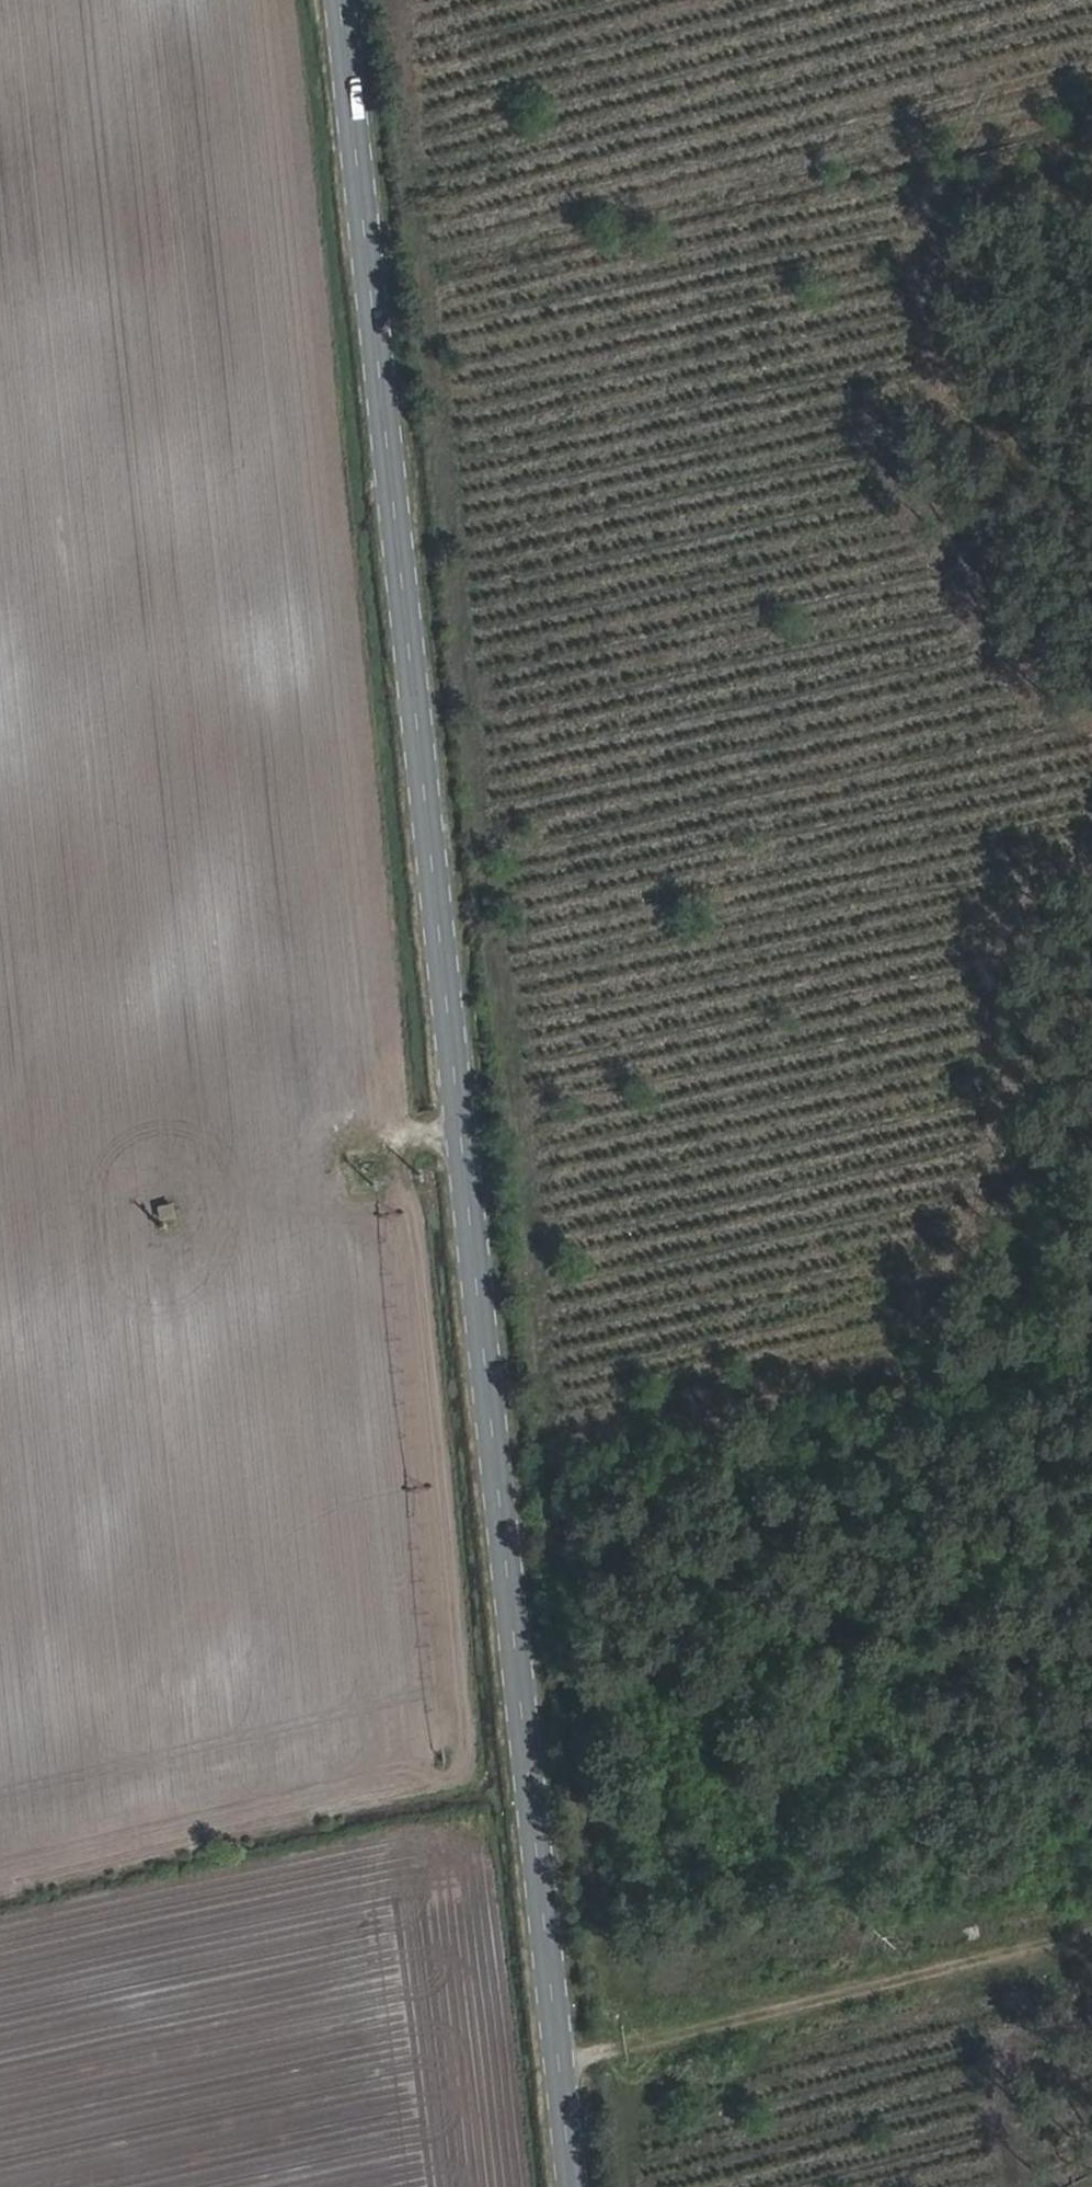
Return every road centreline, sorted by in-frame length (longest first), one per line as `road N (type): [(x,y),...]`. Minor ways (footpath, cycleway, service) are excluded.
road 1 (secondary): [(339,0),(574,2186)]
road 2 (track): [(561,2061),(1091,1927)]

